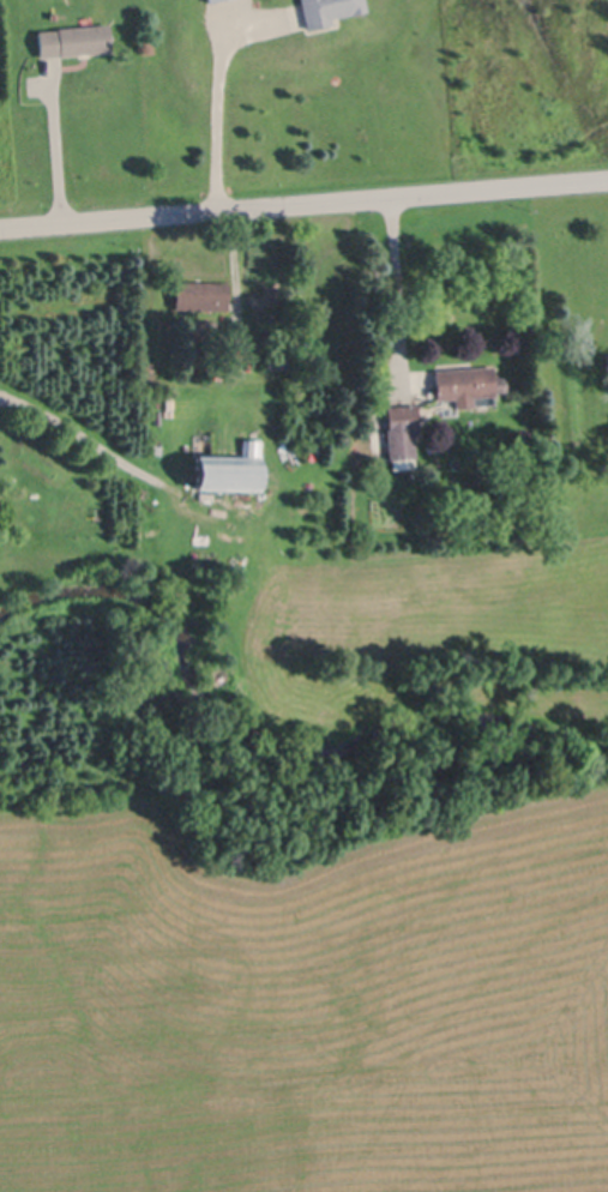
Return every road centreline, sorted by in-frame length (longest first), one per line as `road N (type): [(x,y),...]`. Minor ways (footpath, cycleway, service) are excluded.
road 1 (residential): [(0,226),(607,179)]

